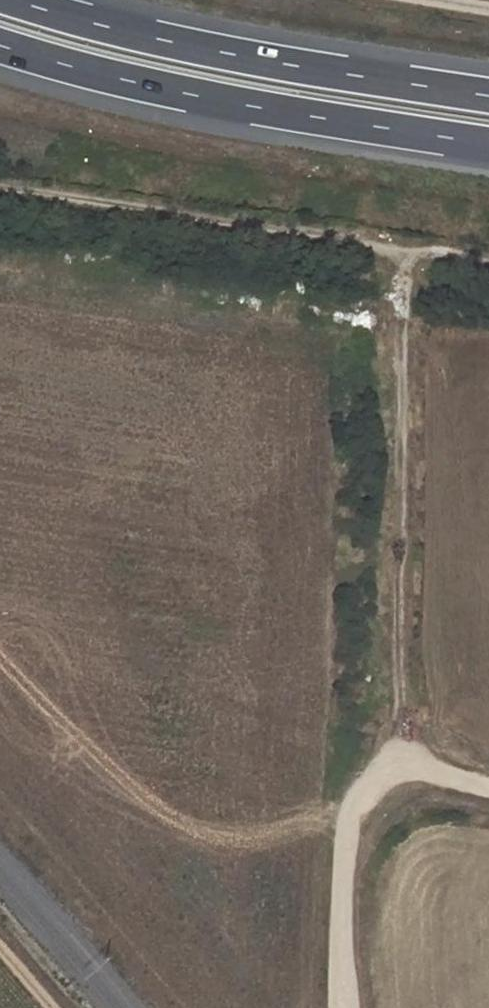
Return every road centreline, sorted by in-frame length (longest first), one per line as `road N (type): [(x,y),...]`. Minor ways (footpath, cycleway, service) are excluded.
road 1 (track): [(405,762),(397,366),(406,250)]
road 2 (trunk): [(0,47),(146,85),(488,144)]
road 3 (track): [(0,187),(488,262)]
road 4 (trunk): [(488,95),(152,38),(7,0)]
road 5 (track): [(347,800),(228,831),(166,808),(0,644)]
road 6 (track): [(339,1007),(347,800),(368,767),(405,762),(488,784)]

